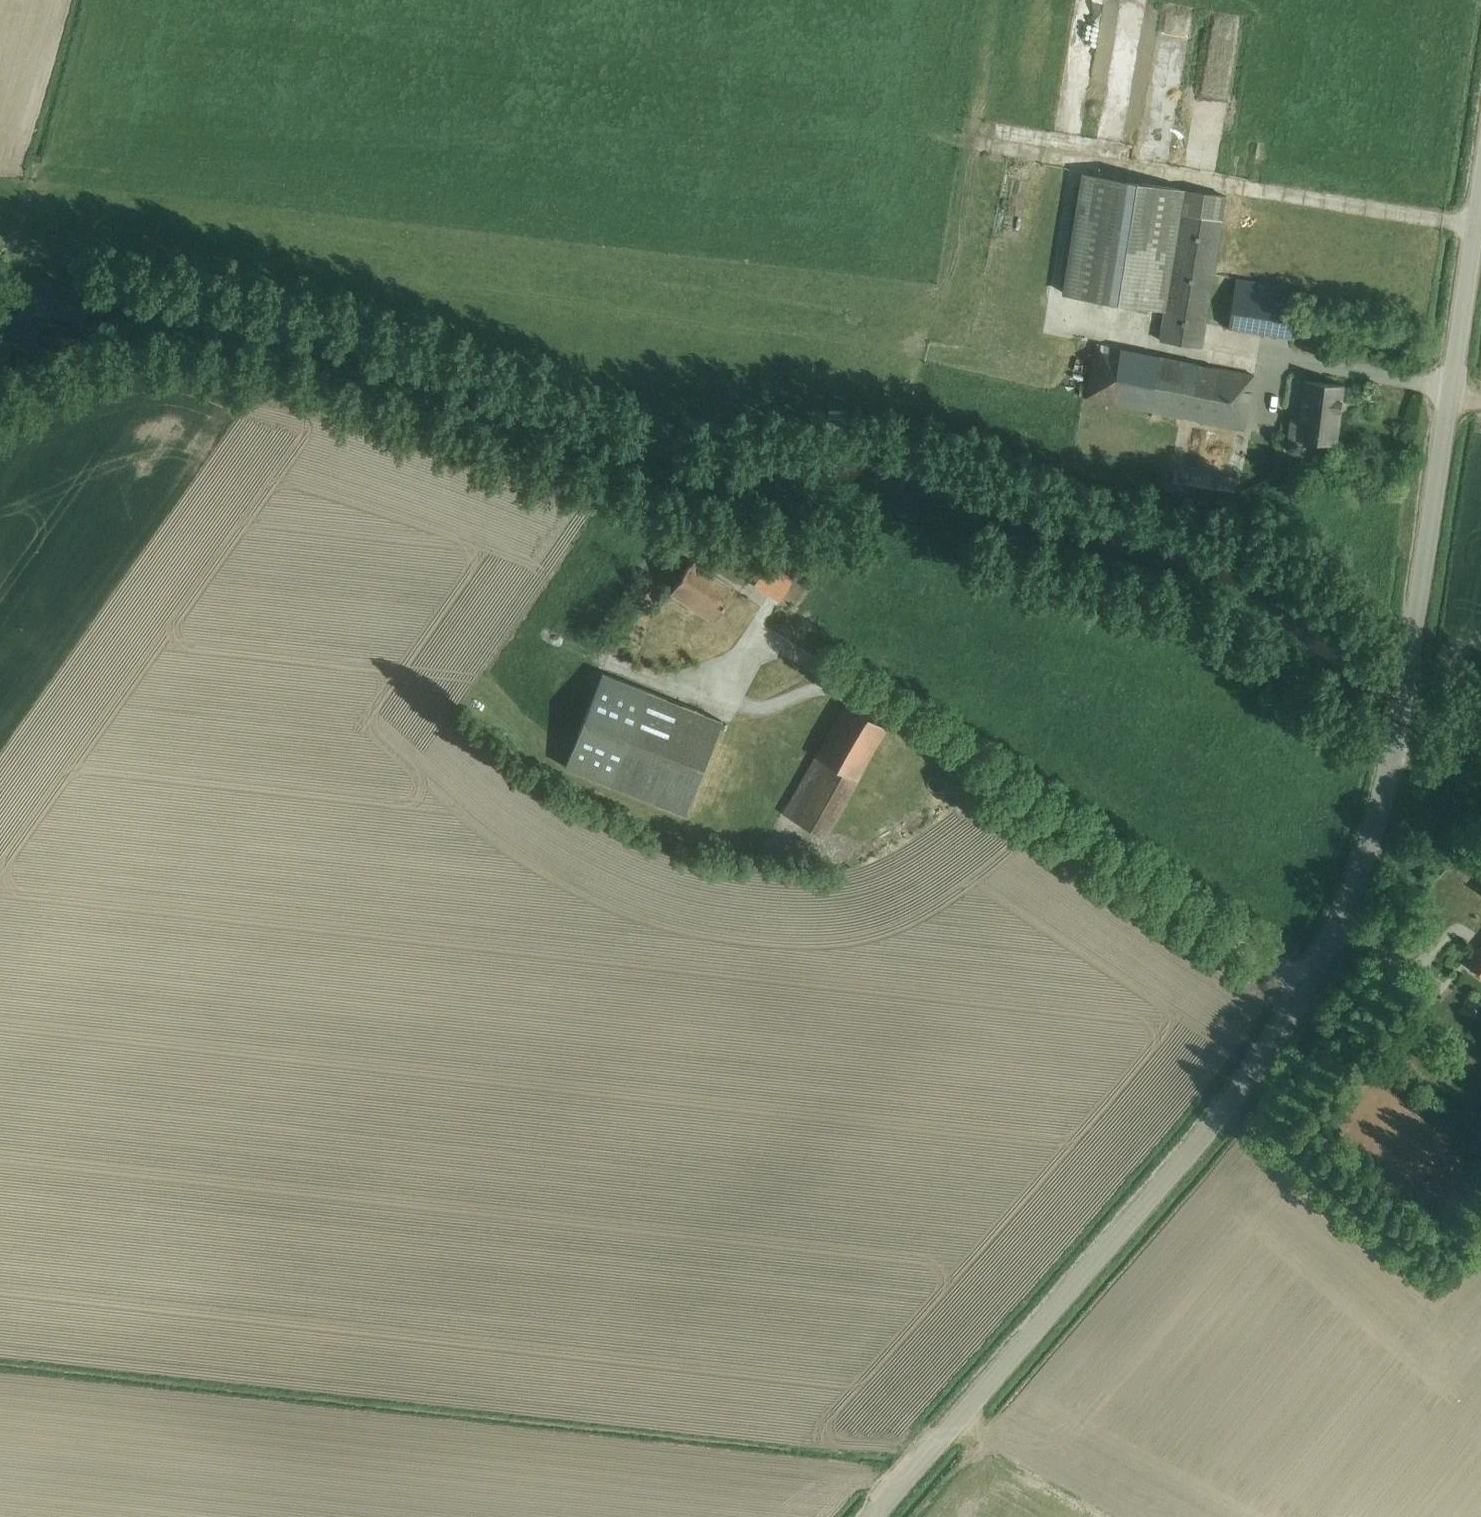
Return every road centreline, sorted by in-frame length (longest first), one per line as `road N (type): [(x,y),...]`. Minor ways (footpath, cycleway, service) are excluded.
road 1 (tertiary): [(870,1516),(1238,1090),(1336,930),(1387,782),(1480,185)]

